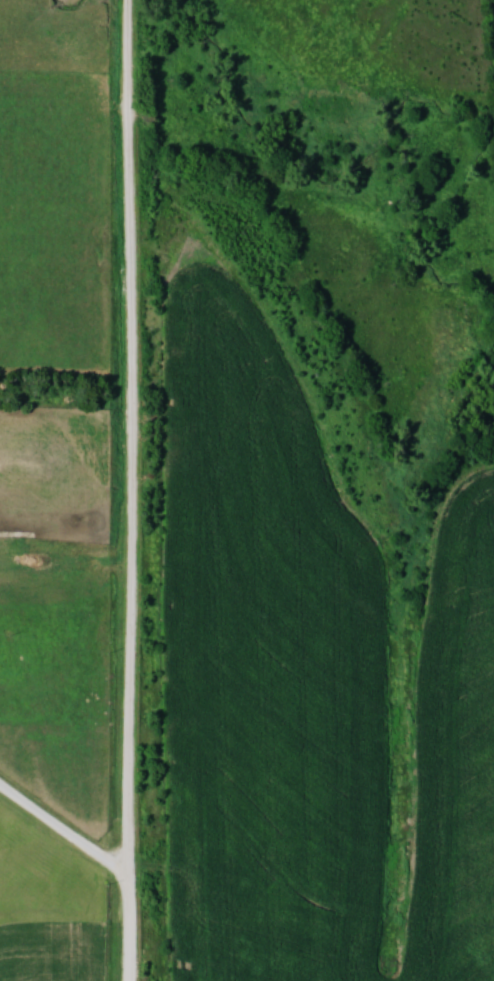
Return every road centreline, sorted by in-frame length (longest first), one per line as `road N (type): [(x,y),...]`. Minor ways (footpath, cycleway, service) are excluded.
road 1 (residential): [(133,980),(134,0)]

